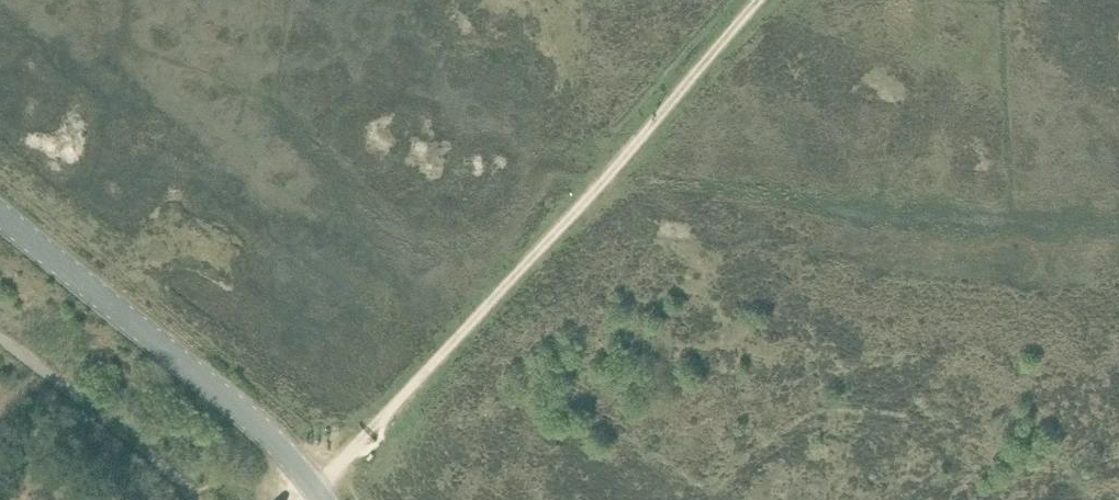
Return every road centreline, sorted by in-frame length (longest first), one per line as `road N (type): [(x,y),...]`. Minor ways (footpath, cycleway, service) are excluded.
road 1 (track): [(758,0),(319,492)]
road 2 (unclassified): [(324,499),(265,433),(0,217)]

